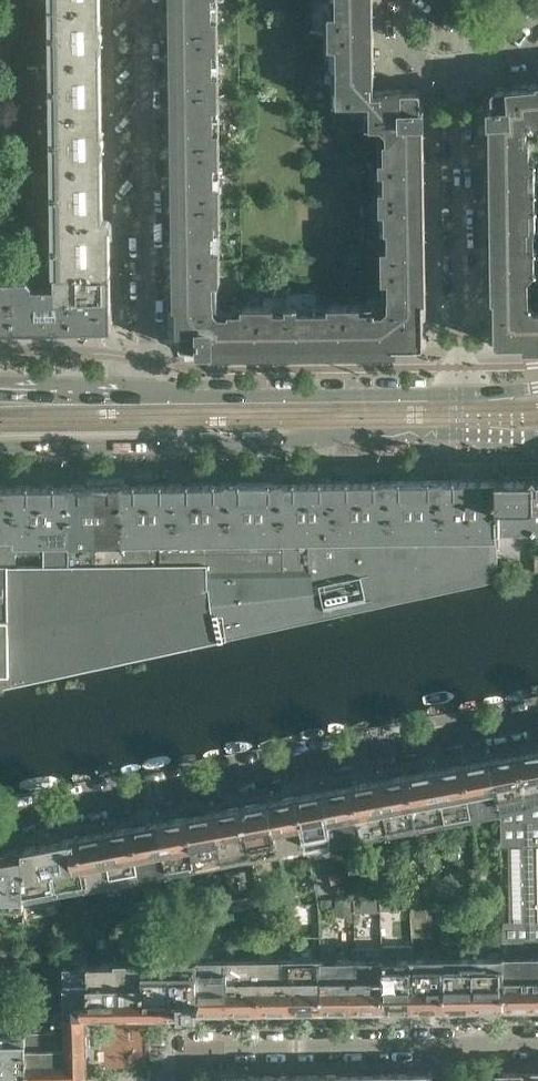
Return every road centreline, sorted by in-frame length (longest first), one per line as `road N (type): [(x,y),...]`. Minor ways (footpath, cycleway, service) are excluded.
road 1 (residential): [(0,826),(537,719)]
road 2 (tertiary): [(0,445),(459,435)]
road 3 (residential): [(146,0),(148,363),(141,394)]
road 4 (residential): [(166,1080),(164,1053),(469,1038)]
road 5 (residential): [(459,392),(455,65)]
road 6 (tertiary): [(459,392),(141,394)]
road 7 (tertiary): [(141,394),(0,388)]

